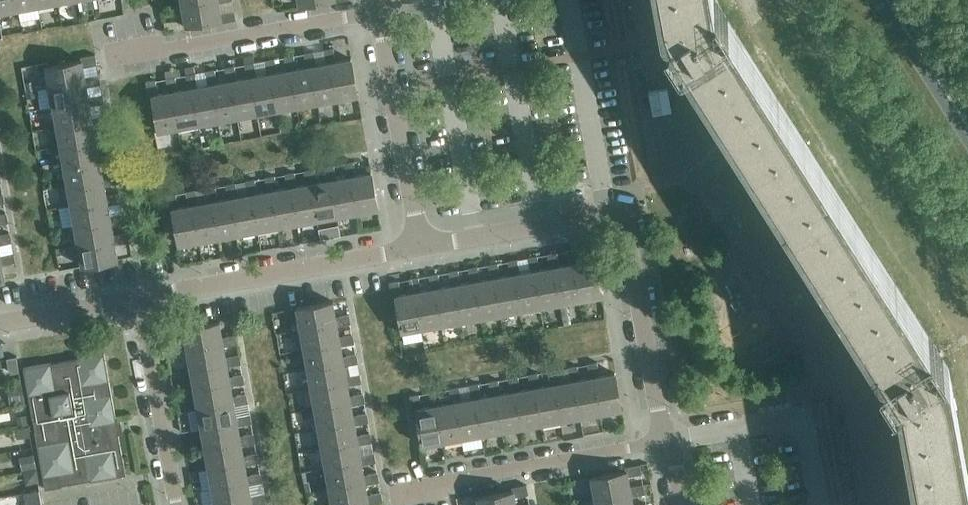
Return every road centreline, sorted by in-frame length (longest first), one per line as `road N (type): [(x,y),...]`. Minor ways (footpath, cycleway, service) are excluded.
road 1 (residential): [(428,240),(612,207),(630,213),(670,438)]
road 2 (residential): [(136,298),(428,240)]
road 3 (residential): [(386,492),(670,438)]
road 4 (residential): [(428,240),(381,0)]
road 5 (residential): [(172,504),(136,298)]
road 6 (secondary): [(891,0),(967,121)]
road 7 (residential): [(0,322),(136,298)]

